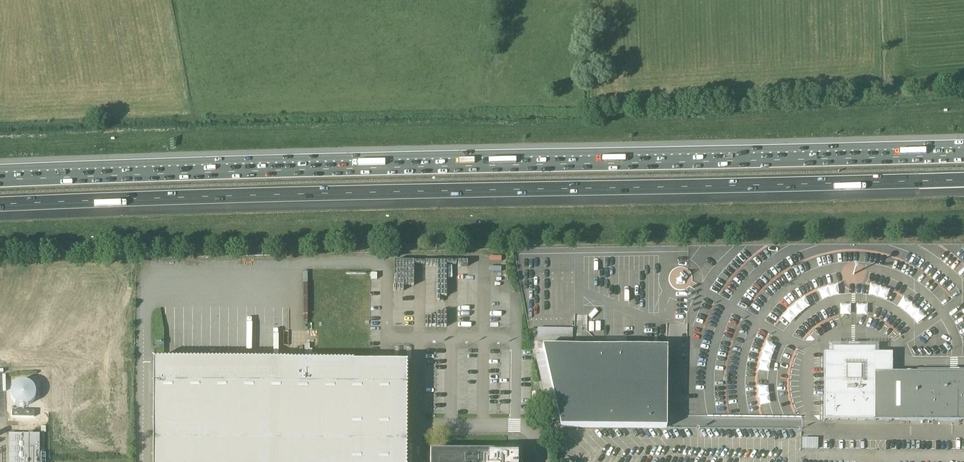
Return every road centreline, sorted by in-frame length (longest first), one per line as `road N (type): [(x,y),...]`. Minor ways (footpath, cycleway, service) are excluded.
road 1 (motorway): [(963,155),(0,180)]
road 2 (motorway): [(0,206),(963,181)]

